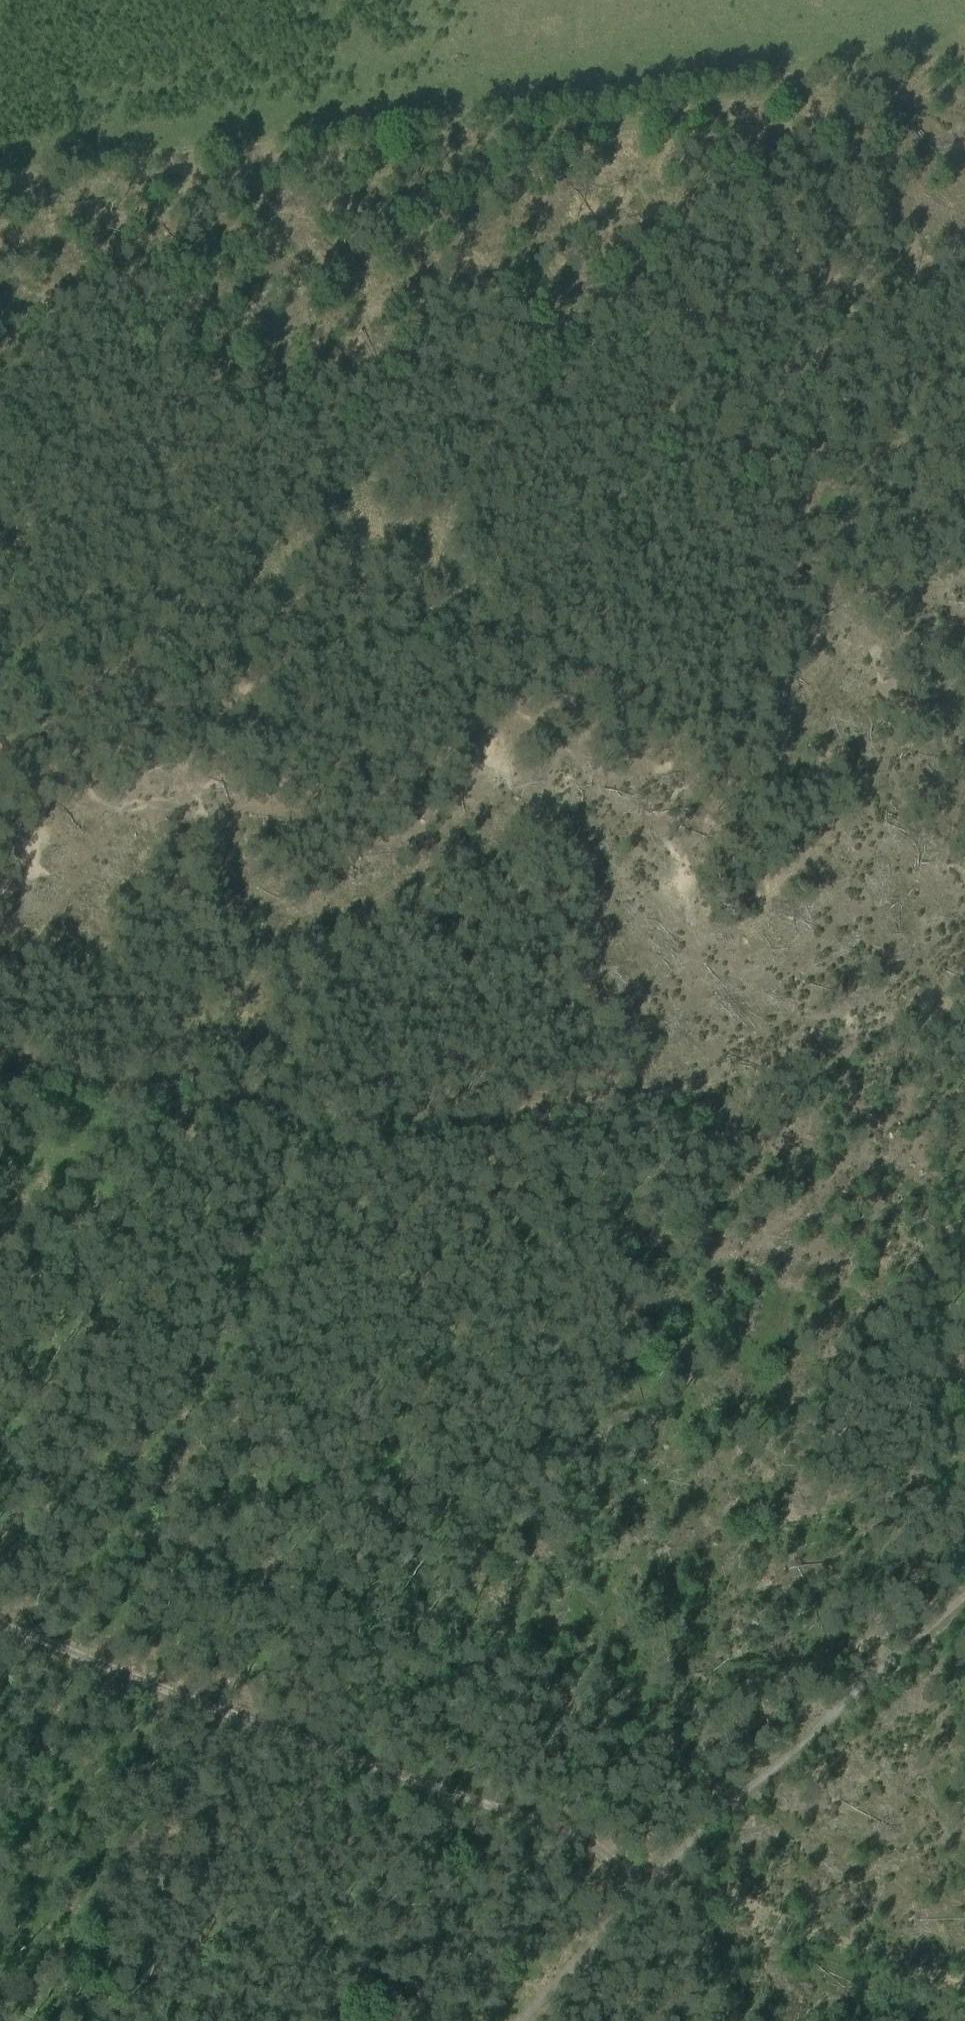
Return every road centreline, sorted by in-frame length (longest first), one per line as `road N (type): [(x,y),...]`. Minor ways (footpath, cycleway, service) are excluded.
road 1 (track): [(0,1622),(650,1876)]
road 2 (track): [(514,2020),(650,1876)]

